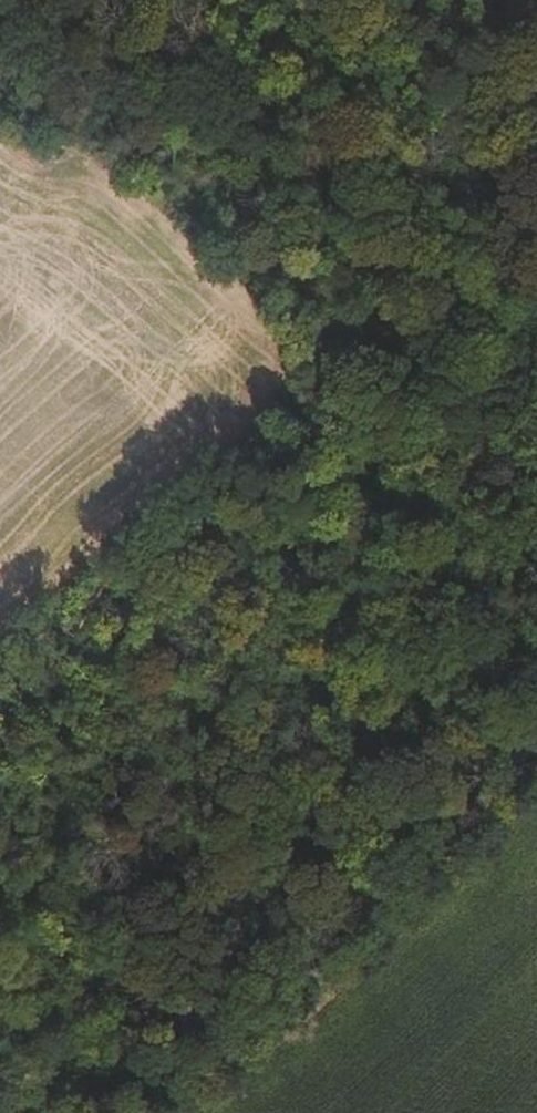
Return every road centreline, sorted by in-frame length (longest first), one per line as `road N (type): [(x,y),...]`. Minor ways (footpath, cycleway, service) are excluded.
road 1 (track): [(0,640),(194,484),(536,56)]

